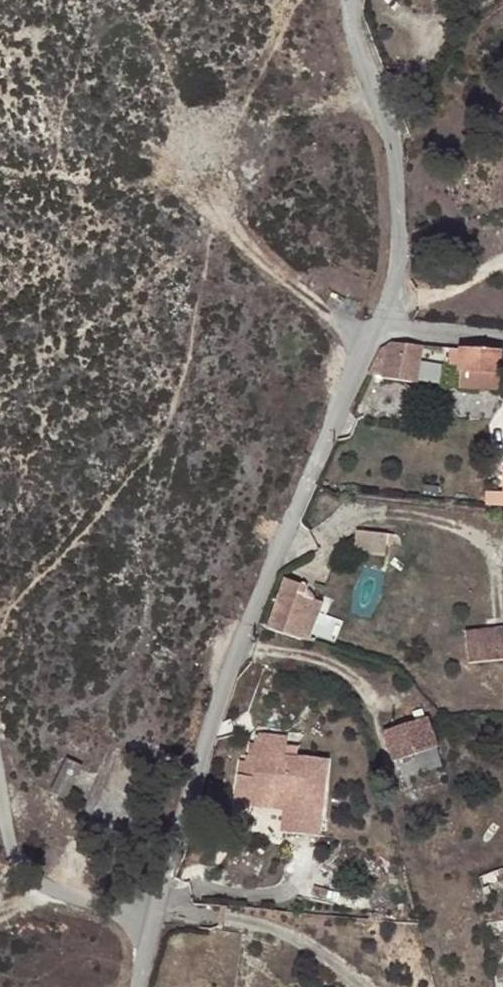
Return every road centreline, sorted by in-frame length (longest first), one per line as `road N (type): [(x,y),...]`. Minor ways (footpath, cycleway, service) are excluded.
road 1 (residential): [(139,986),(231,660),(367,327)]
road 2 (residential): [(367,327),(400,249),(393,140),(367,84),(355,0)]
road 3 (residential): [(367,327),(502,341)]

